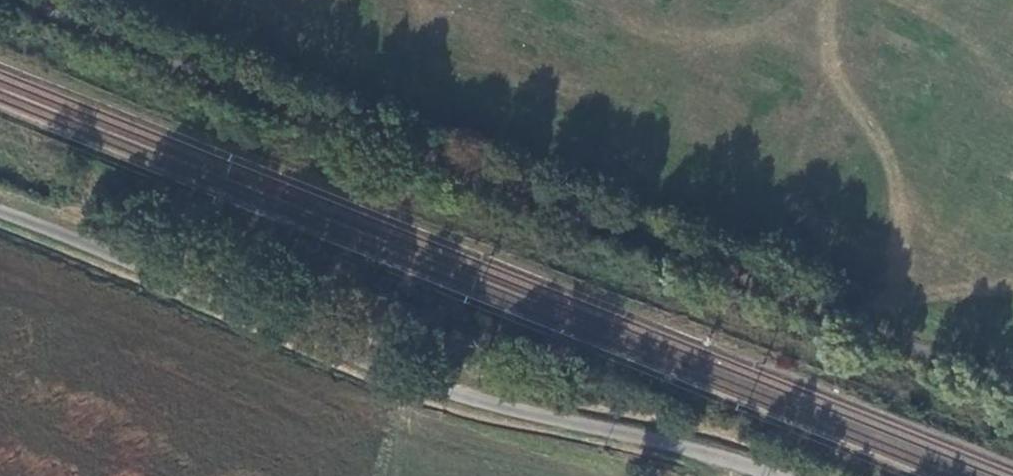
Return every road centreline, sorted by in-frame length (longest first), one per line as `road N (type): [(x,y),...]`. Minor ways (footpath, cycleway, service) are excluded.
road 1 (unclassified): [(779,475),(463,394),(0,215)]

